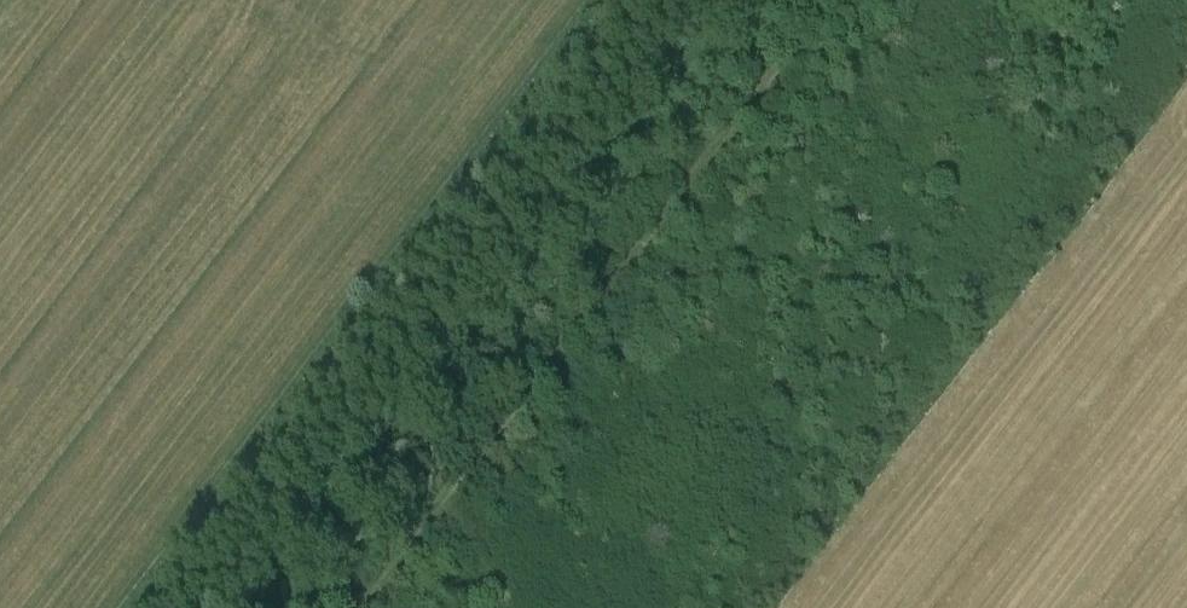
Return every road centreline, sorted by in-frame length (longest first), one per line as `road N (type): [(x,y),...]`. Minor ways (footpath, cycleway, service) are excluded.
road 1 (track): [(365,607),(835,0)]

